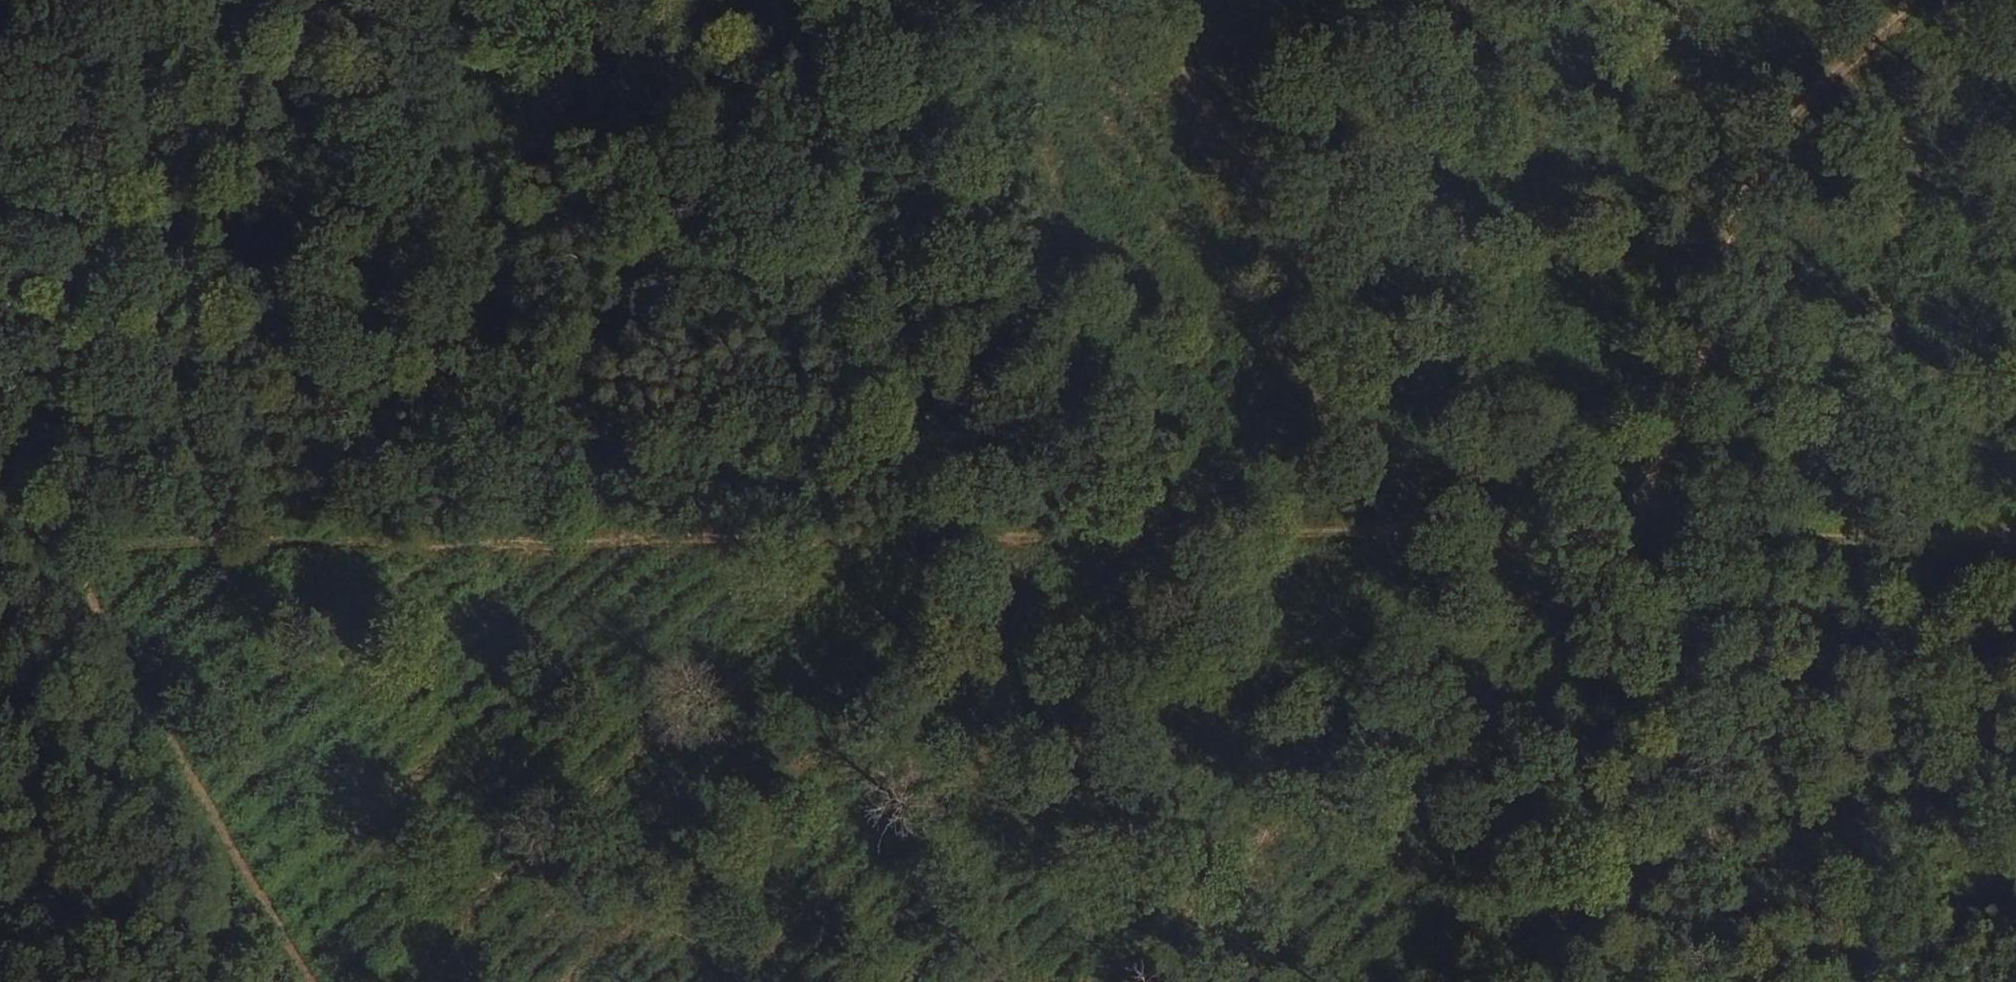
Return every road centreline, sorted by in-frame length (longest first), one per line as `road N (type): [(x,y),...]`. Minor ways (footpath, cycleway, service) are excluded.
road 1 (track): [(1513,852),(1569,657),(1717,356),(1746,191),(1781,119),(1912,0)]
road 2 (track): [(0,505),(281,981)]
road 3 (track): [(2015,554),(1625,552)]
road 4 (track): [(1459,981),(1513,852)]

